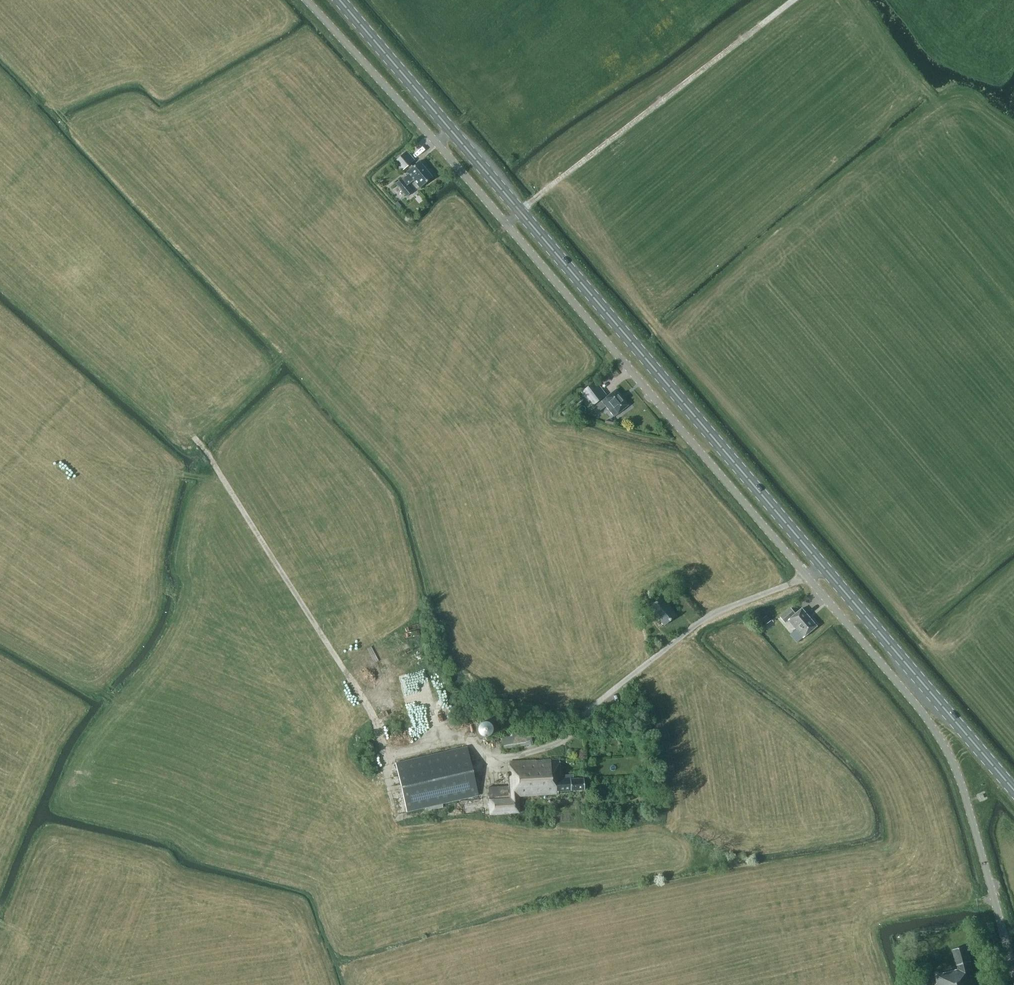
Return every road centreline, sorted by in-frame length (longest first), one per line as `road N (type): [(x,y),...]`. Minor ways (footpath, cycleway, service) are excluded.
road 1 (primary): [(825,569),(521,212)]
road 2 (unclassified): [(807,577),(505,224)]
road 3 (unclassified): [(1013,971),(947,752),(807,577)]
road 4 (unclassified): [(526,753),(567,739),(582,717),(702,619),(807,577)]
road 5 (primary): [(1013,789),(825,569)]
road 6 (unclassified): [(435,141),(306,0)]
road 7 (primary): [(451,131),(340,0)]

